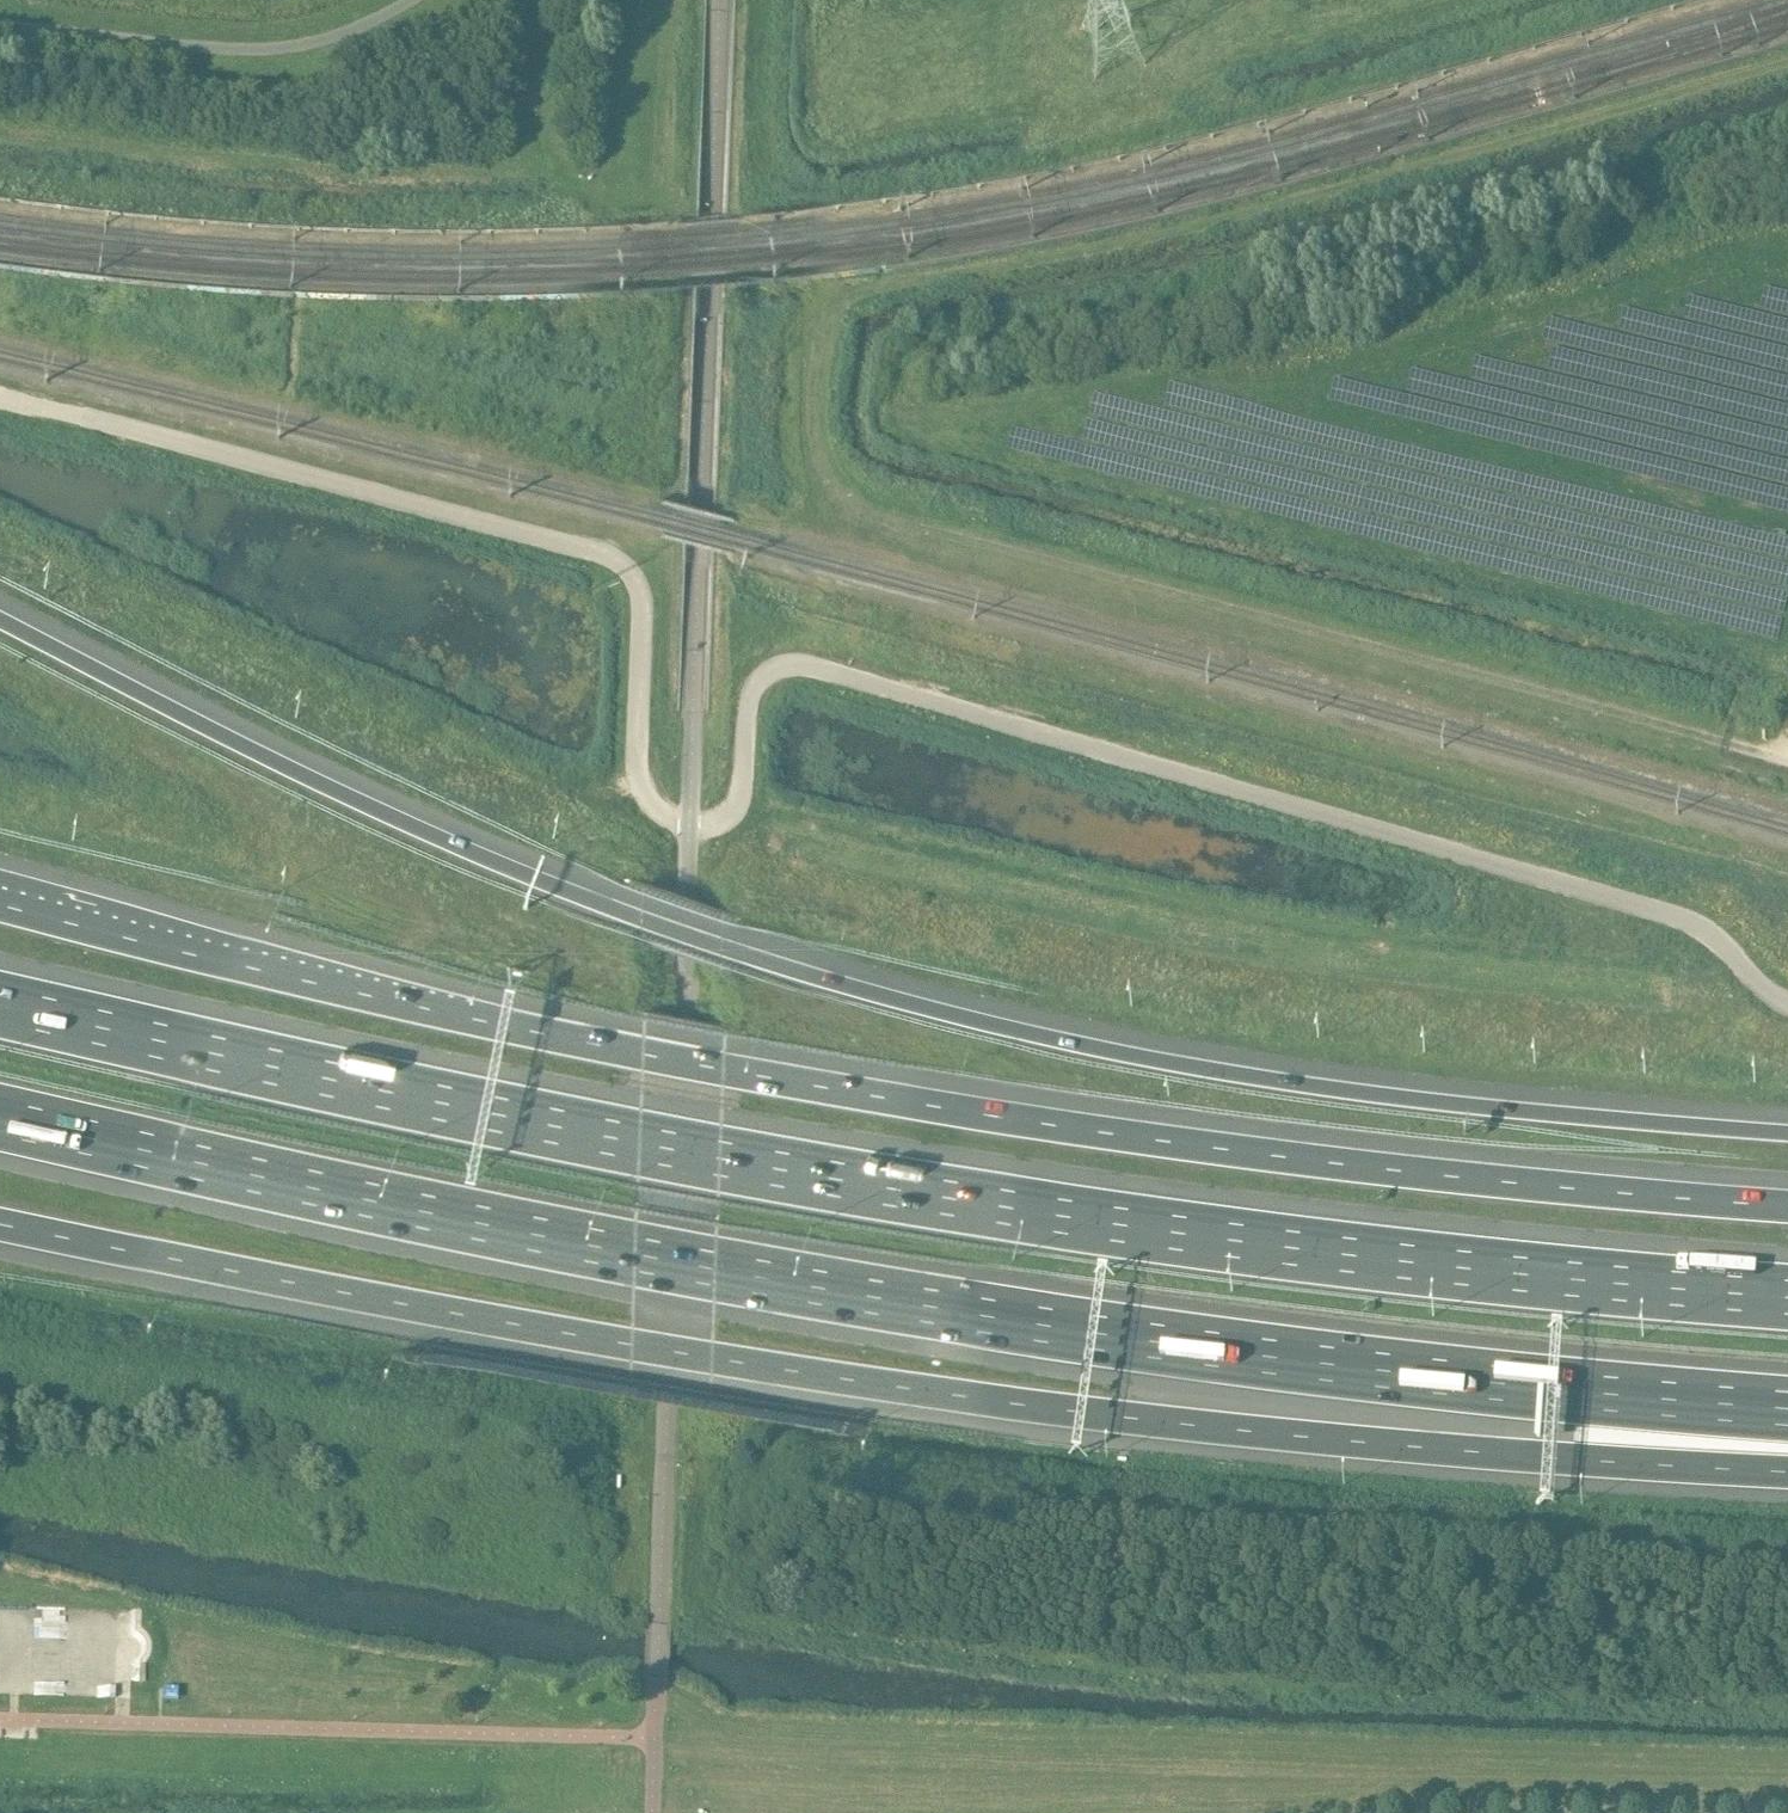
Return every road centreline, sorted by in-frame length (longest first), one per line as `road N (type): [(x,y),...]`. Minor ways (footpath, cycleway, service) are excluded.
road 1 (track): [(1787,66),(1254,217),(871,295),(843,313),(821,351),(815,404),(817,442),(834,486),(865,514),(1787,764)]
road 2 (motorway): [(1787,1132),(1337,1089),(1160,1061),(947,1013),(727,950),(380,813),(0,619)]
road 3 (motorway): [(1787,1208),(1586,1193),(896,1103),(457,1017),(0,898)]
road 4 (motorway): [(1787,1299),(1471,1271),(723,1161),(0,999)]
road 5 (motorway): [(0,1115),(715,1269),(1343,1364),(1787,1399)]
road 6 (motorway): [(0,1226),(711,1360),(1199,1427),(1580,1462),(1787,1455)]

